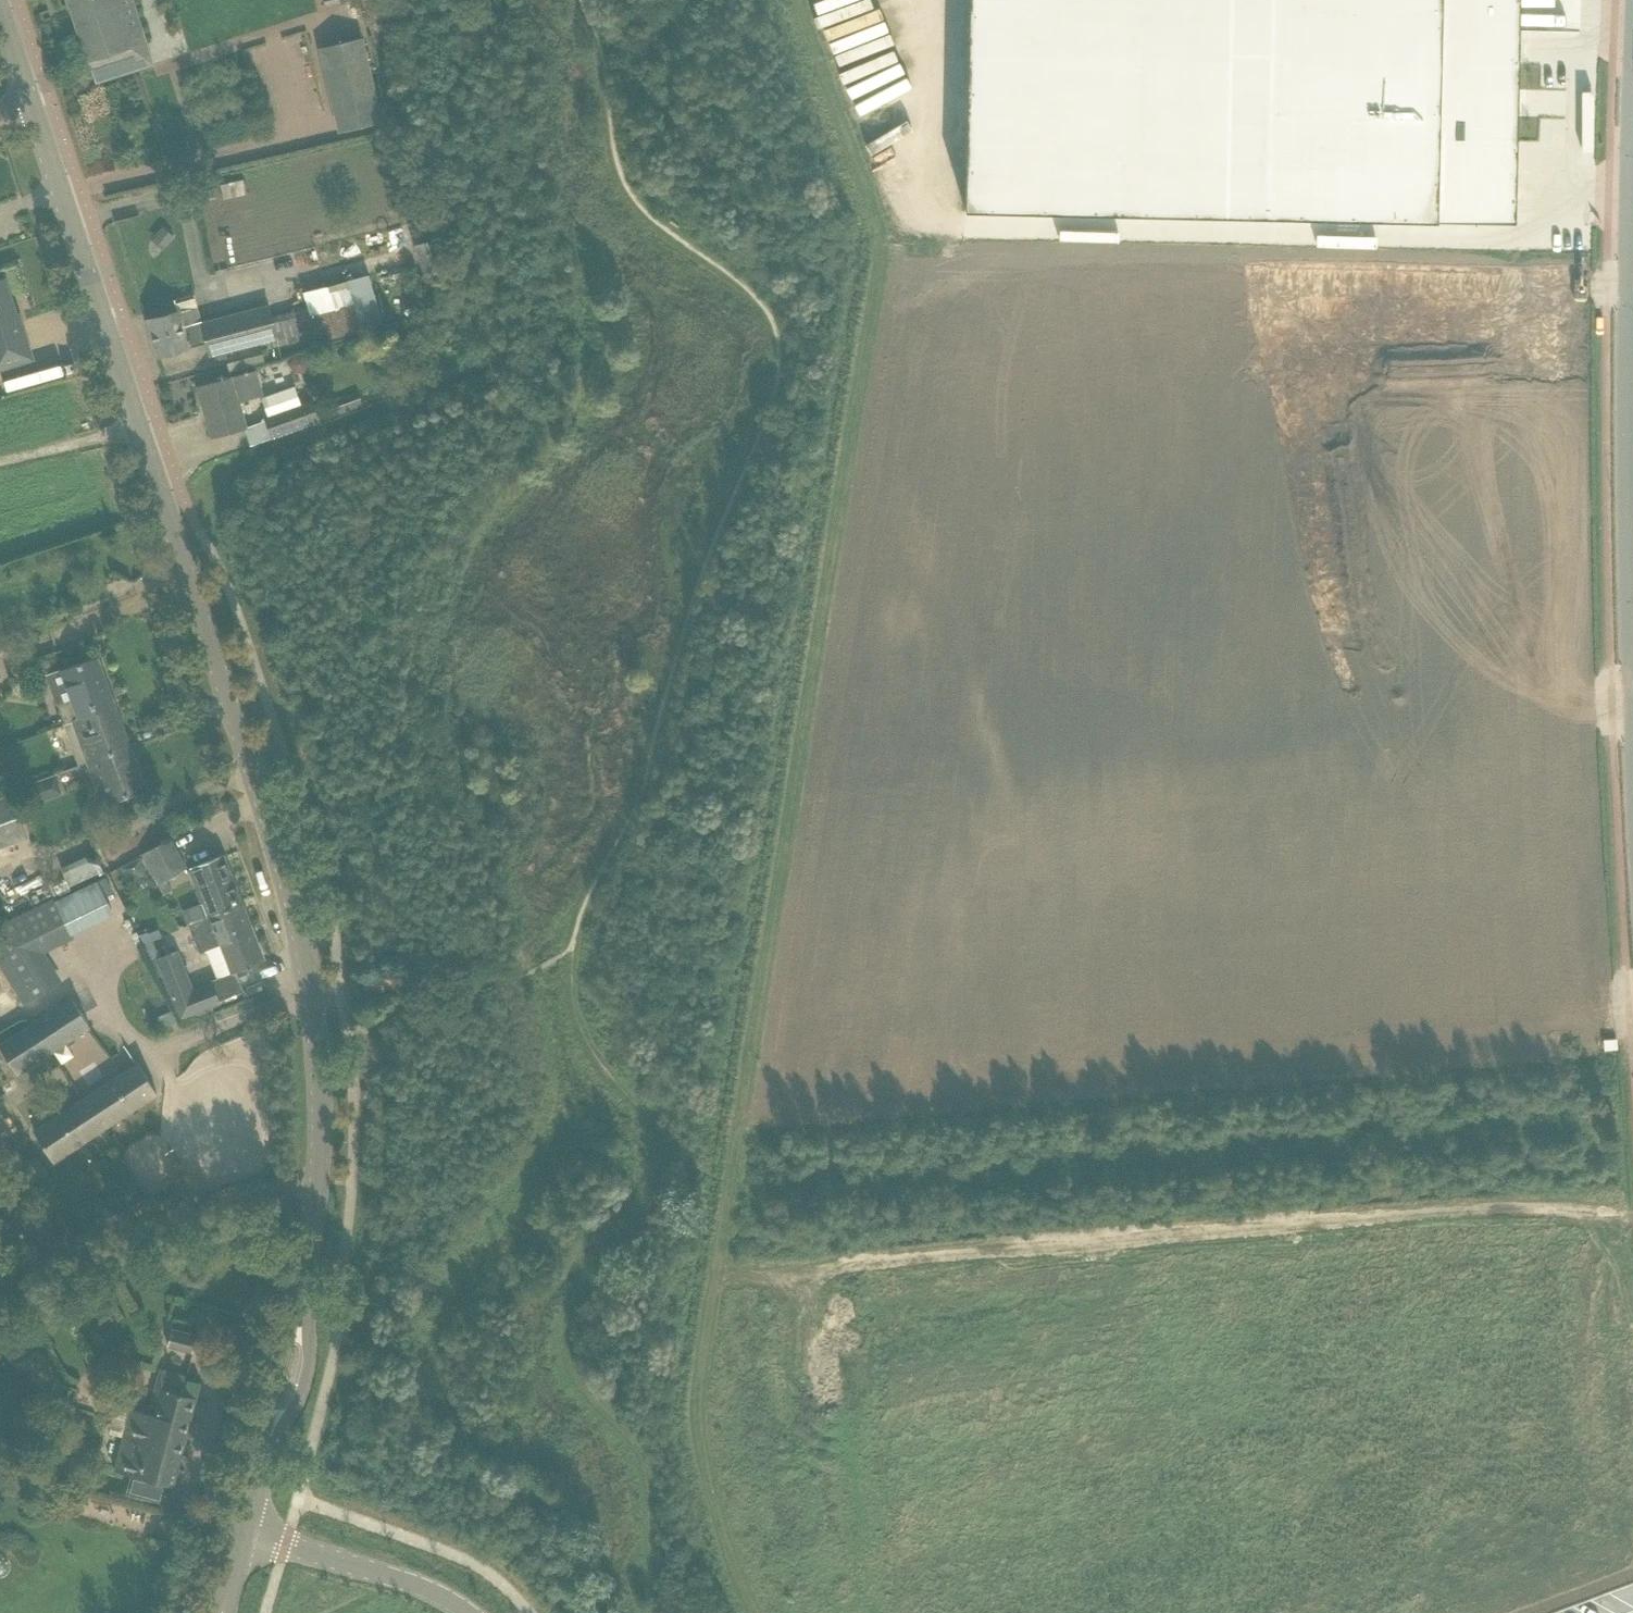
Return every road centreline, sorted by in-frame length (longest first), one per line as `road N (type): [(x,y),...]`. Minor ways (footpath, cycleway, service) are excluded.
road 1 (tertiary): [(303,1307),(325,1156),(317,991),(30,105)]
road 2 (unclassified): [(469,1612),(426,1588),(243,1537)]
road 3 (track): [(135,429),(0,464)]
road 4 (tertiary): [(274,1434),(306,1386),(311,1339),(303,1307)]
road 5 (tertiary): [(303,1307),(278,1364),(274,1434)]

